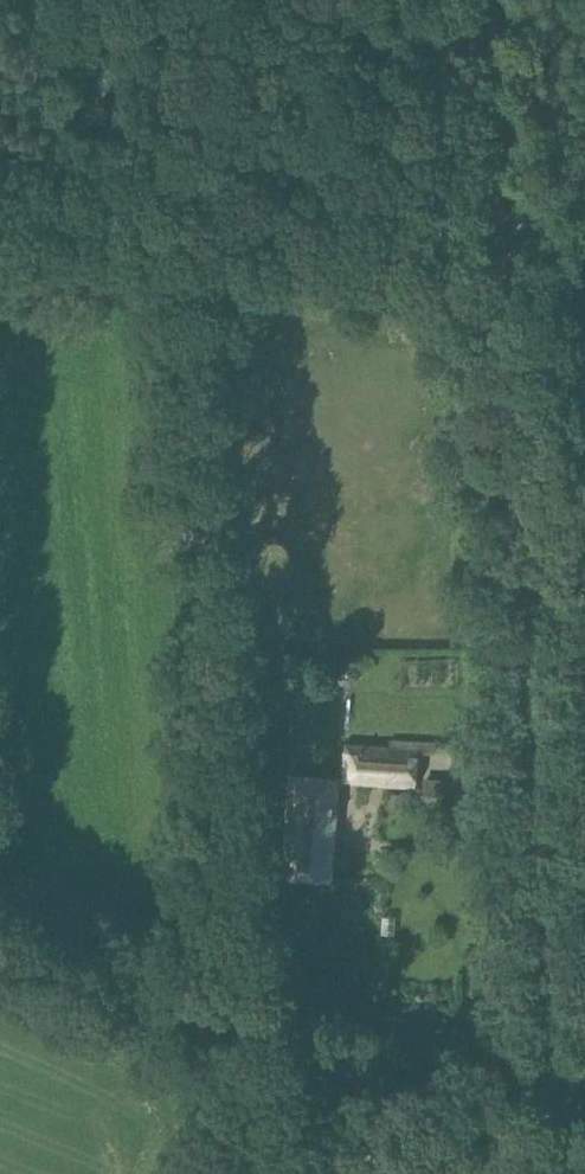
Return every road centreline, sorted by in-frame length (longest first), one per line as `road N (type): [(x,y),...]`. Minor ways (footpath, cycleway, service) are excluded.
road 1 (track): [(483,0),(554,1051)]
road 2 (track): [(0,216),(499,238)]

